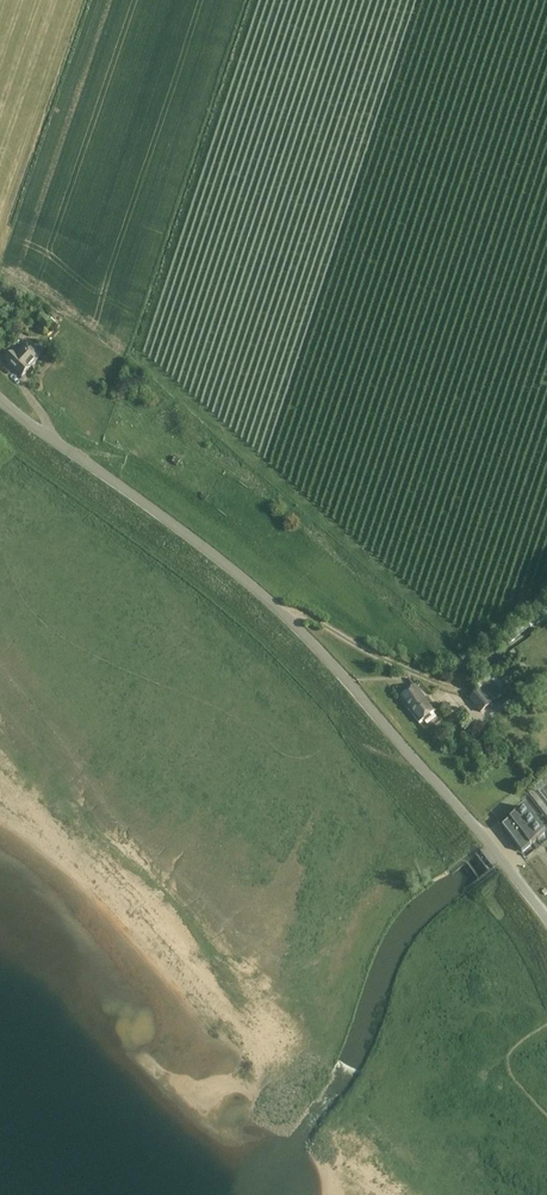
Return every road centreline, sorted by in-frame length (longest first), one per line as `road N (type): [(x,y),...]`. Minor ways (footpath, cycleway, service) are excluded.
road 1 (tertiary): [(546,920),(451,799),(263,596),(0,399)]

